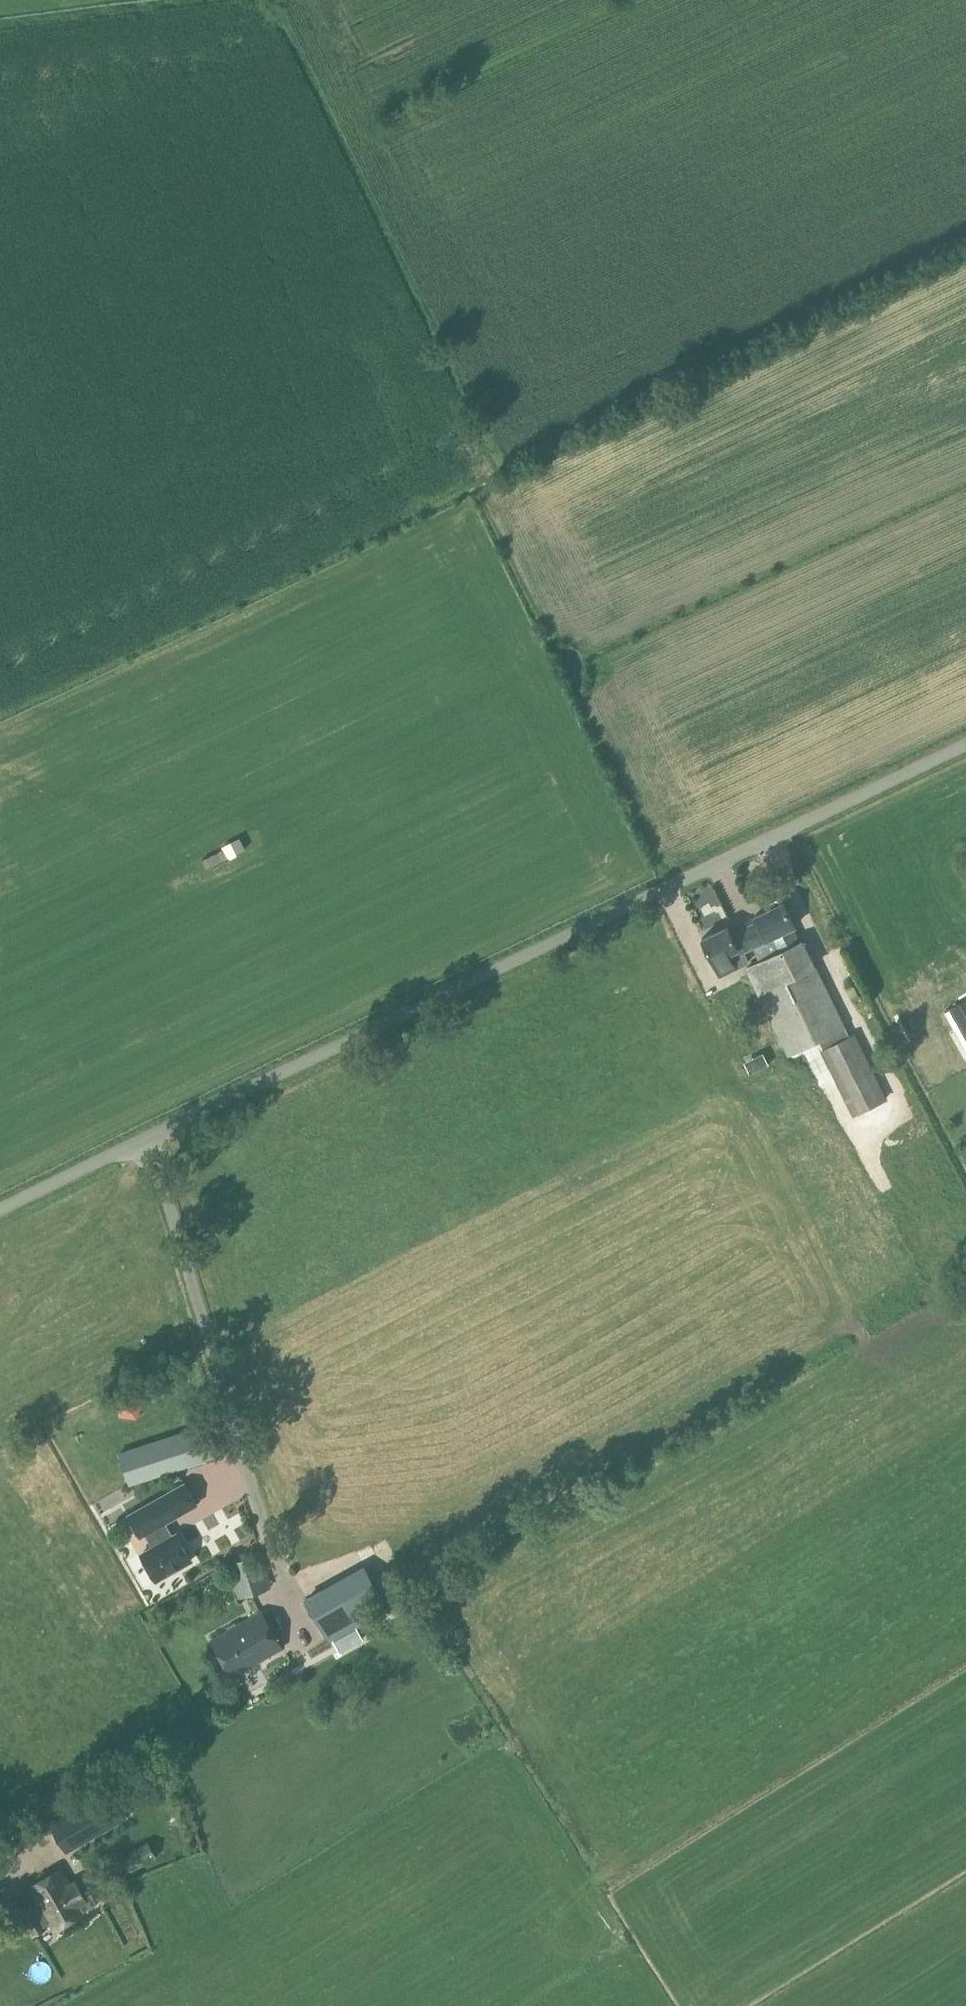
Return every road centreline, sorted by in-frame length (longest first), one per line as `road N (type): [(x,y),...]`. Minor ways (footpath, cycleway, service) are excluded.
road 1 (unclassified): [(0,1210),(965,745)]

